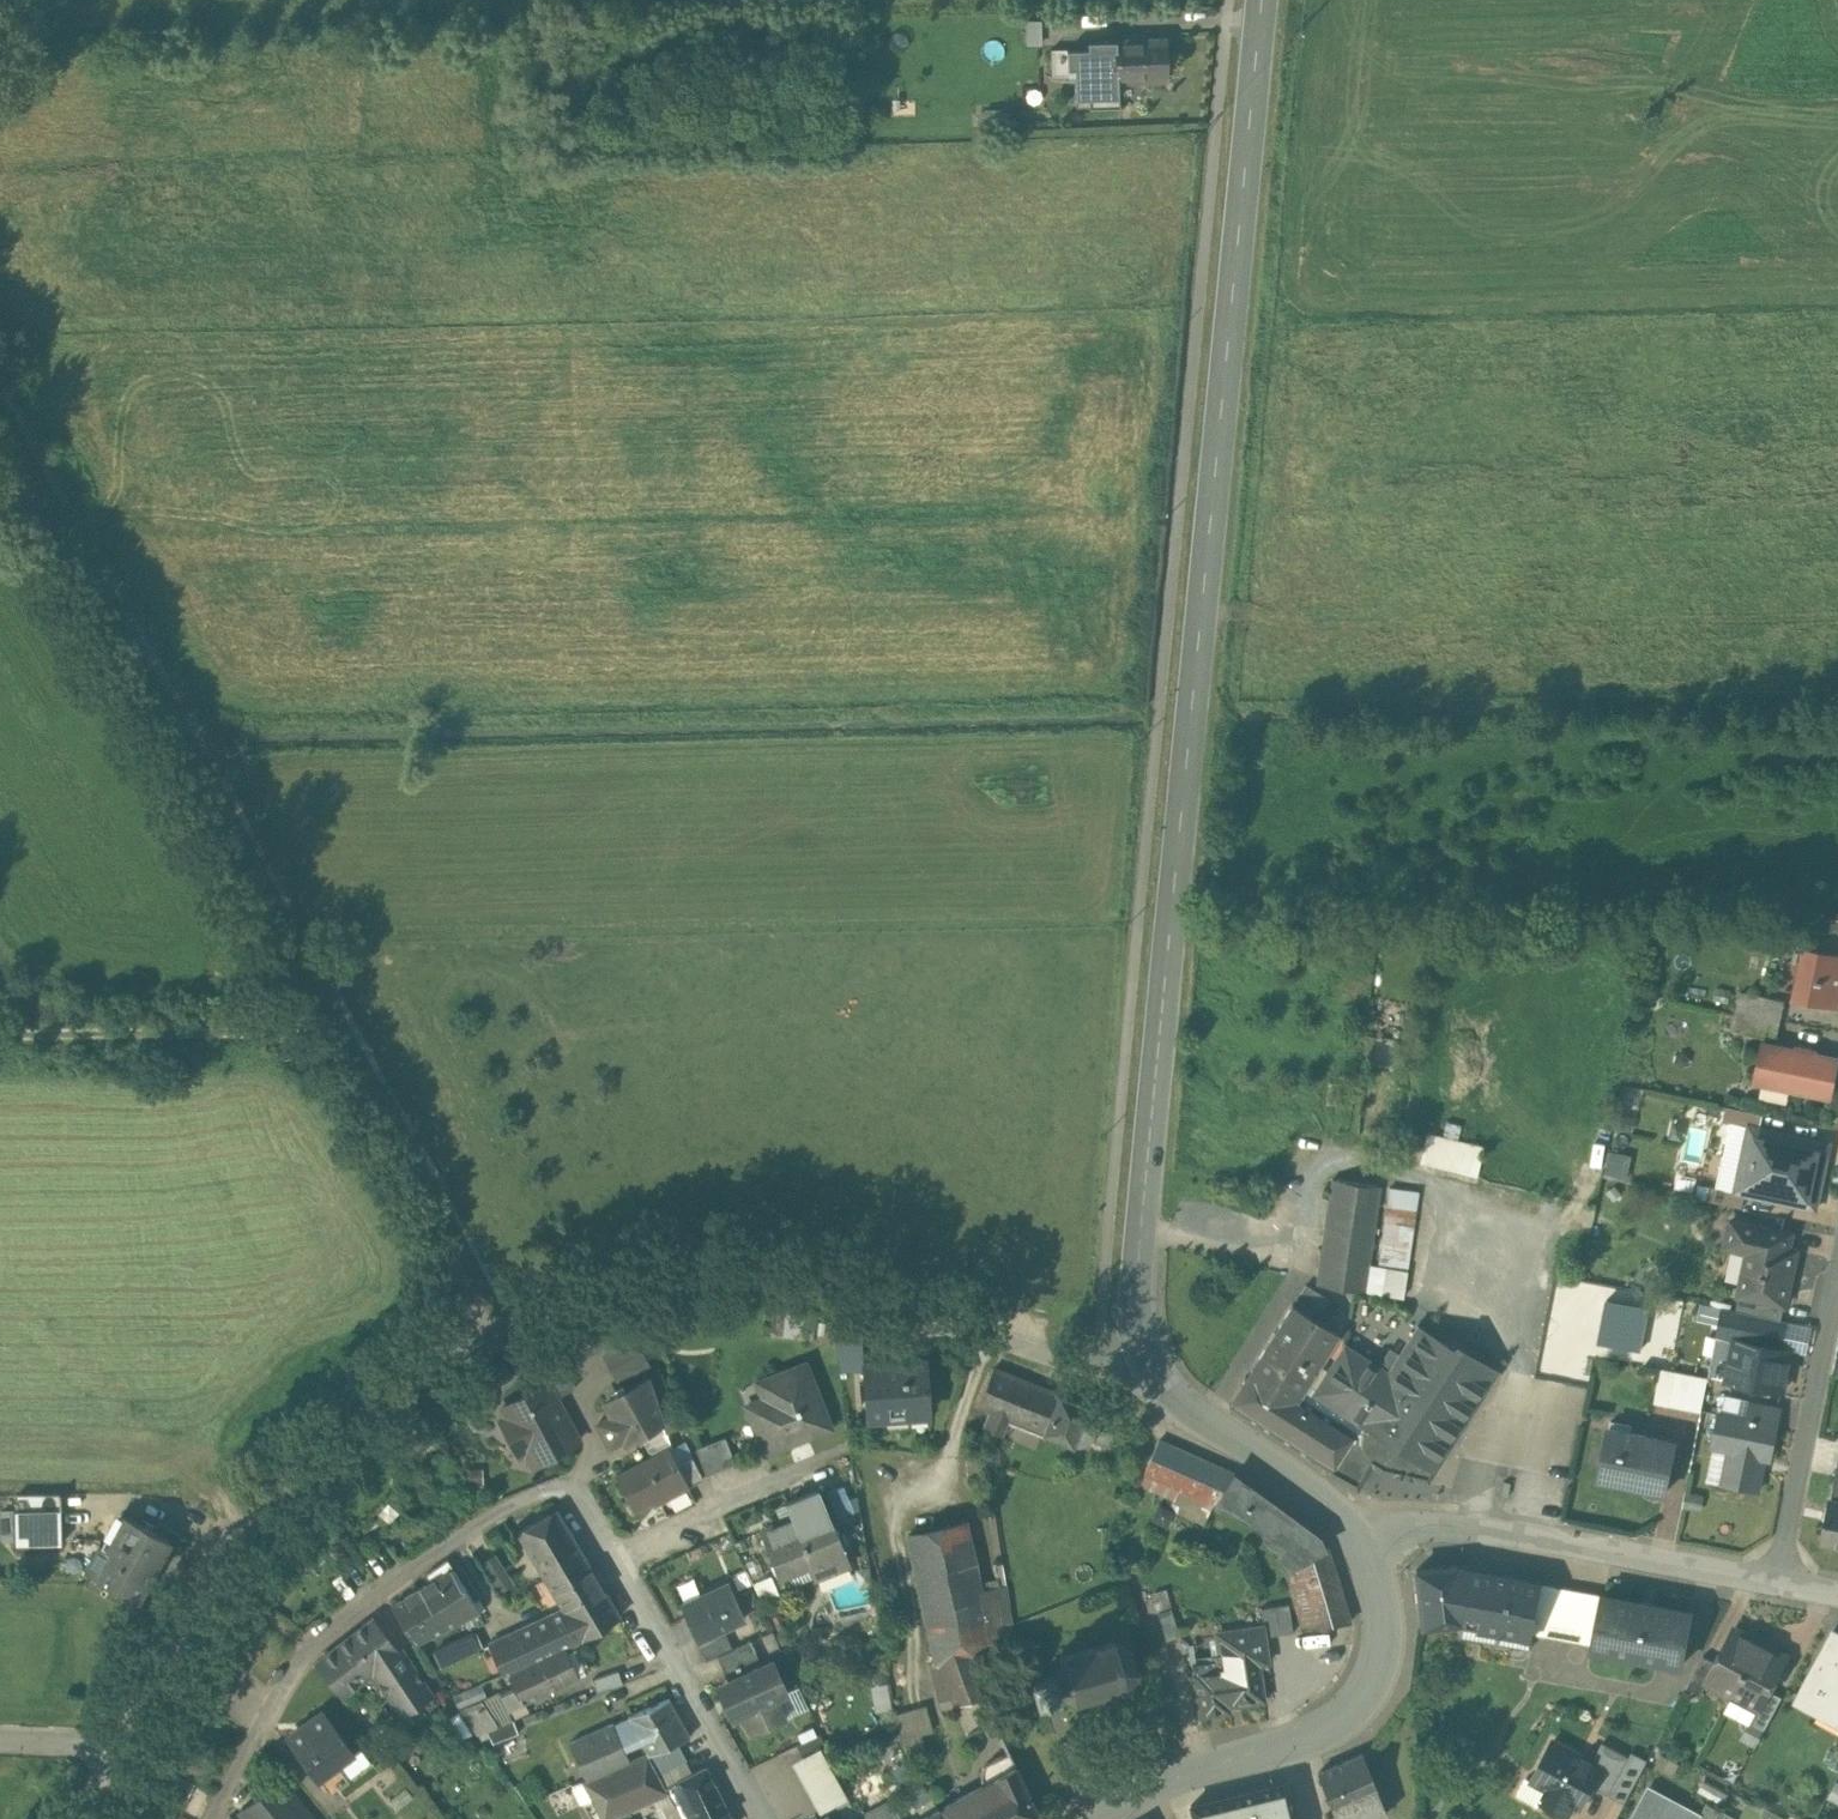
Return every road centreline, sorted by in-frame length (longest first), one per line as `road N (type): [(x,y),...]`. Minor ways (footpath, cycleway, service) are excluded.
road 1 (secondary): [(1152,1365),(1137,1315),(1140,1229),(1265,0)]
road 2 (residential): [(482,1329),(458,1263),(0,450)]
road 3 (residential): [(211,1818),(271,1699),(309,1646),(491,1512),(536,1491),(575,1493),(757,1818)]
road 4 (residential): [(1152,1365),(1107,1365),(992,1335),(825,1274),(767,1261),(706,1265),(482,1329)]
road 5 (residential): [(112,1751),(209,1577),(283,1487),(404,1379),(482,1329)]
road 6 (secondary): [(1099,1818),(1177,1777),(1308,1739),(1356,1710),(1381,1676),(1388,1631),(1382,1587),(1360,1532)]
road 7 (residential): [(1781,1580),(1487,1528),(1360,1532)]
road 8 (residential): [(1781,1580),(1837,1291)]
road 9 (secondary): [(1360,1532),(1302,1480),(1199,1418),(1152,1365)]

